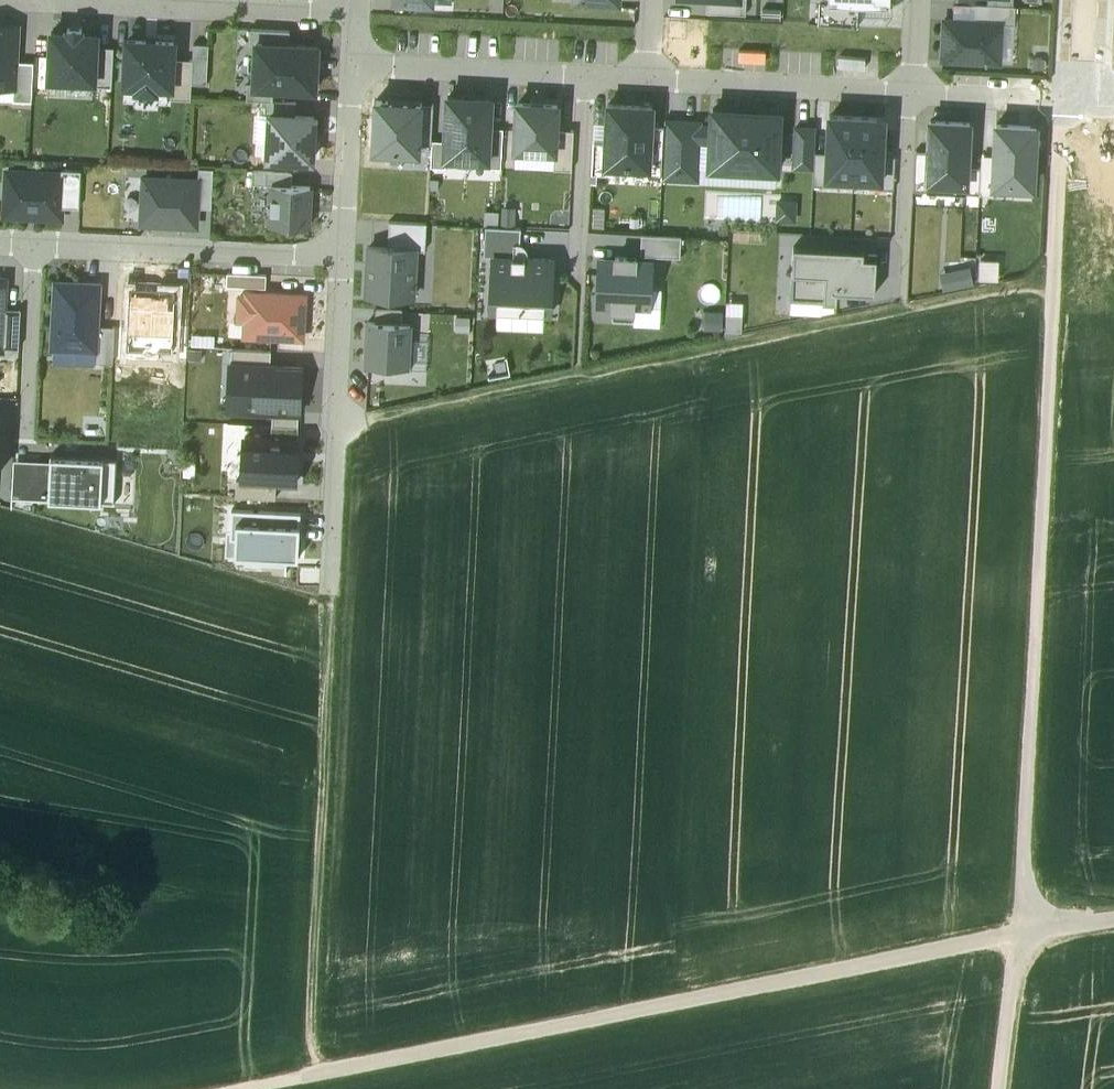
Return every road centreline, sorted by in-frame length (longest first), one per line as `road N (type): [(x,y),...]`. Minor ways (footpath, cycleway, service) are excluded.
road 1 (track): [(1060,129),(1021,932)]
road 2 (track): [(1021,932),(255,1088)]
road 3 (track): [(1054,282),(901,318),(334,424)]
road 4 (track): [(313,1075),(323,618)]
road 5 (residential): [(323,618),(344,264)]
road 6 (residential): [(33,246),(344,264)]
road 7 (residential): [(649,79),(909,92)]
road 8 (residential): [(355,64),(586,75)]
road 9 (residential): [(586,75),(580,303)]
road 10 (residential): [(358,13),(142,0)]
road 11 (residential): [(344,264),(355,64)]
road 12 (residential): [(33,246),(29,435)]
road 13 (track): [(998,1088),(1021,932)]
road 14 (residential): [(909,92),(1061,99)]
road 15 (residential): [(909,92),(904,233)]

